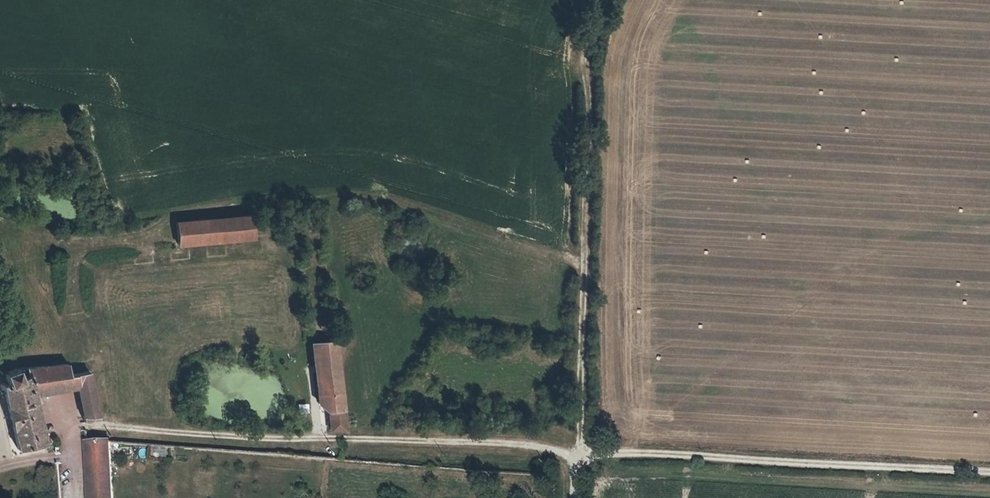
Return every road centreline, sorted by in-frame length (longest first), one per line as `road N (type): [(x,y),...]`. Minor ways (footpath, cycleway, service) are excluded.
road 1 (track): [(85,426),(989,475)]
road 2 (track): [(574,497),(585,58),(605,0)]

